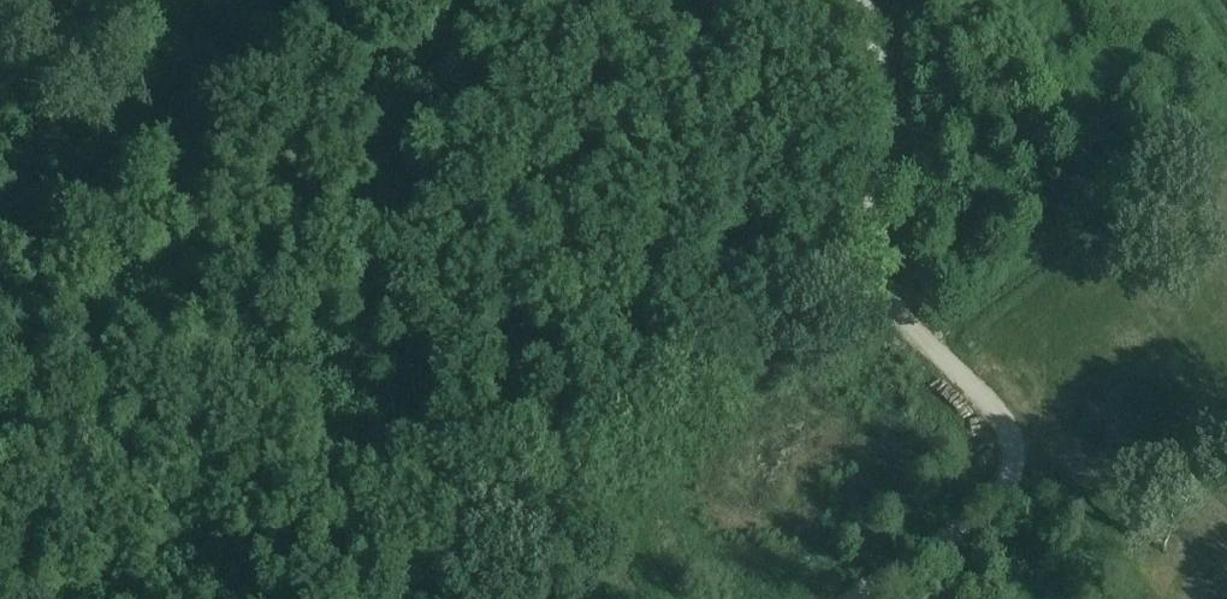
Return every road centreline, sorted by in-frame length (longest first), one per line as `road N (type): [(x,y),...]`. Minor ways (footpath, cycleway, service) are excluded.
road 1 (track): [(885,598),(1014,501),(1015,440),(978,381),(867,267),(877,63),(833,0)]
road 2 (track): [(170,0),(190,28),(200,101),(169,149),(0,265)]

